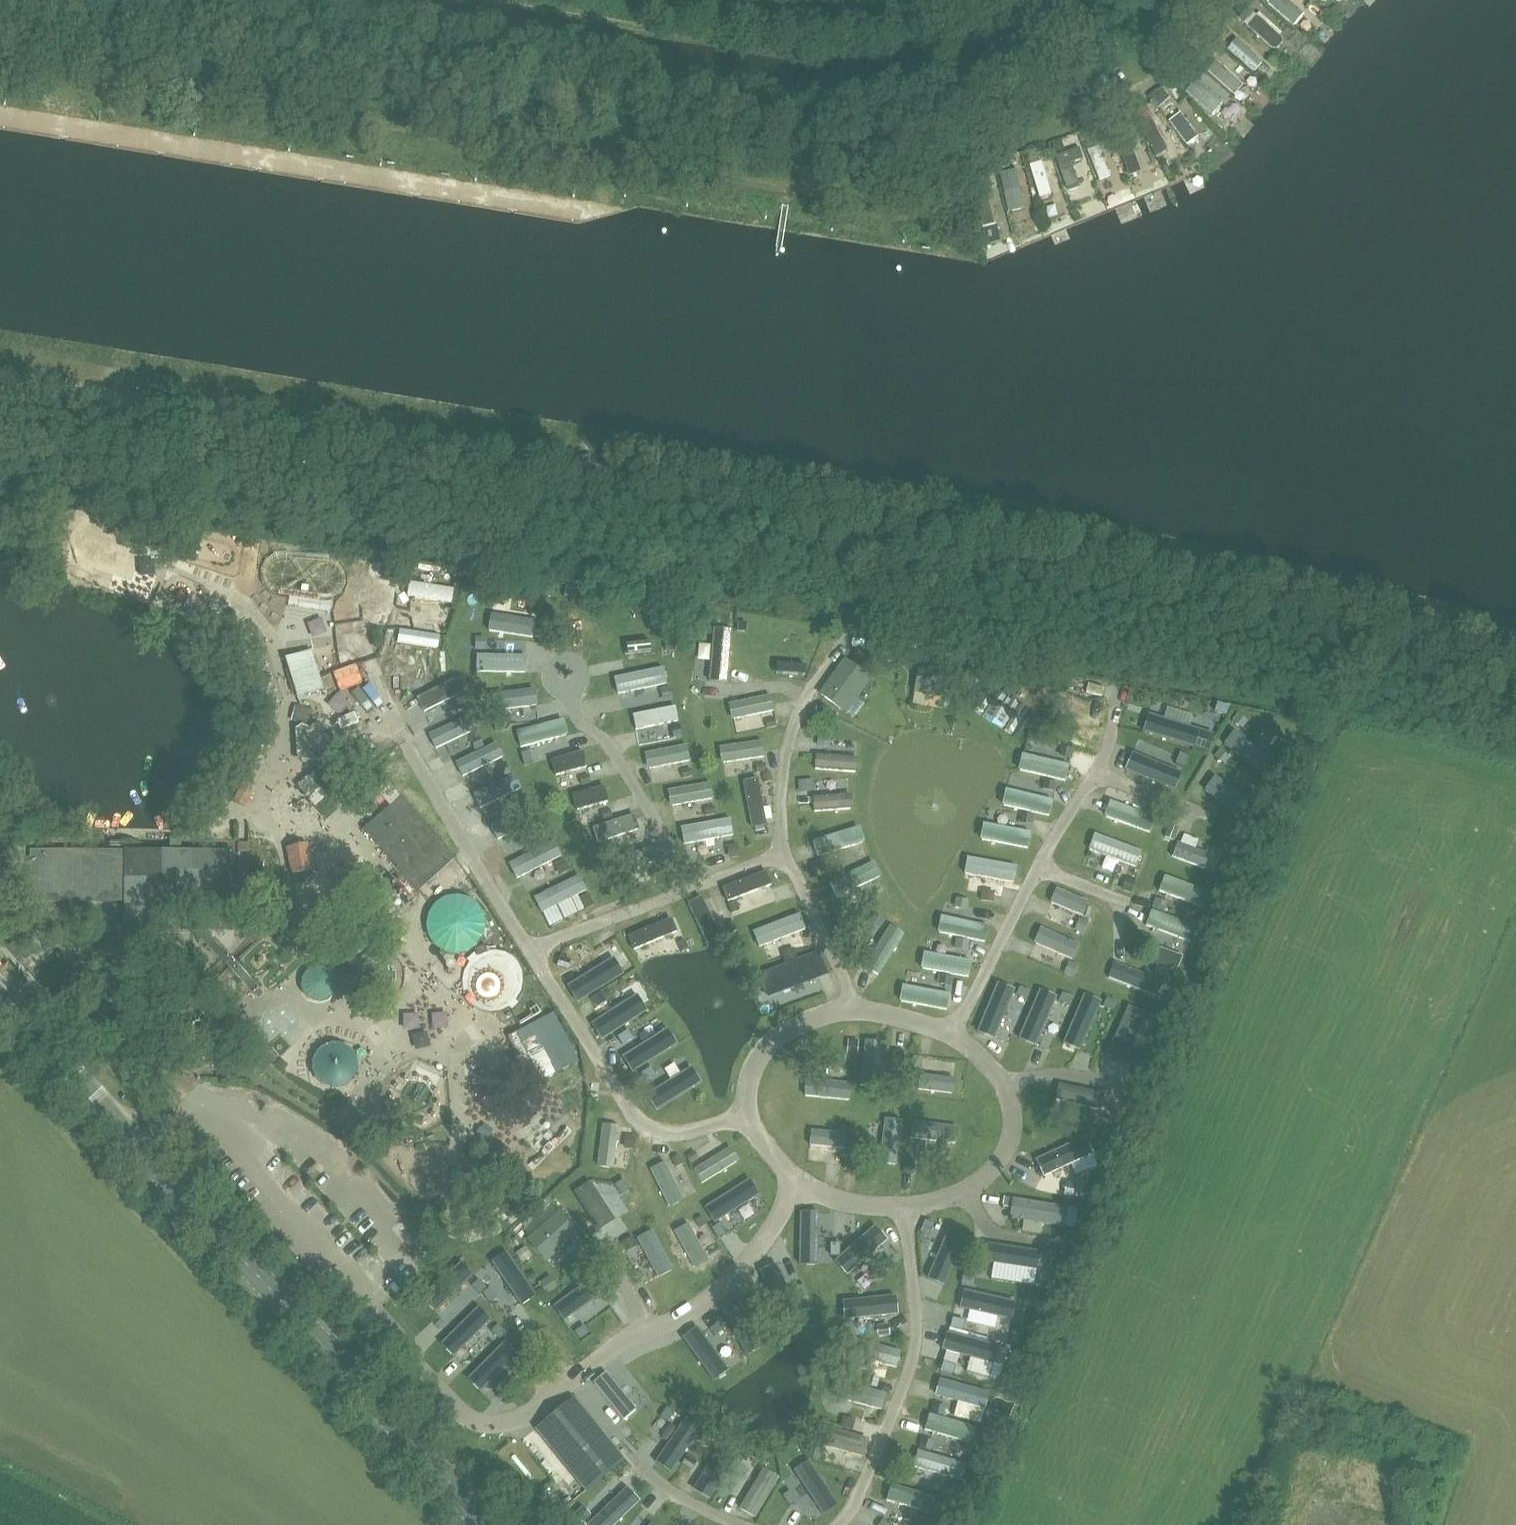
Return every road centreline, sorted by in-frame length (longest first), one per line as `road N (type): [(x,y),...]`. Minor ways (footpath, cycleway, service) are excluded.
road 1 (track): [(1515,651),(1015,531),(649,466)]
road 2 (tertiary): [(483,1524),(0,1001)]

